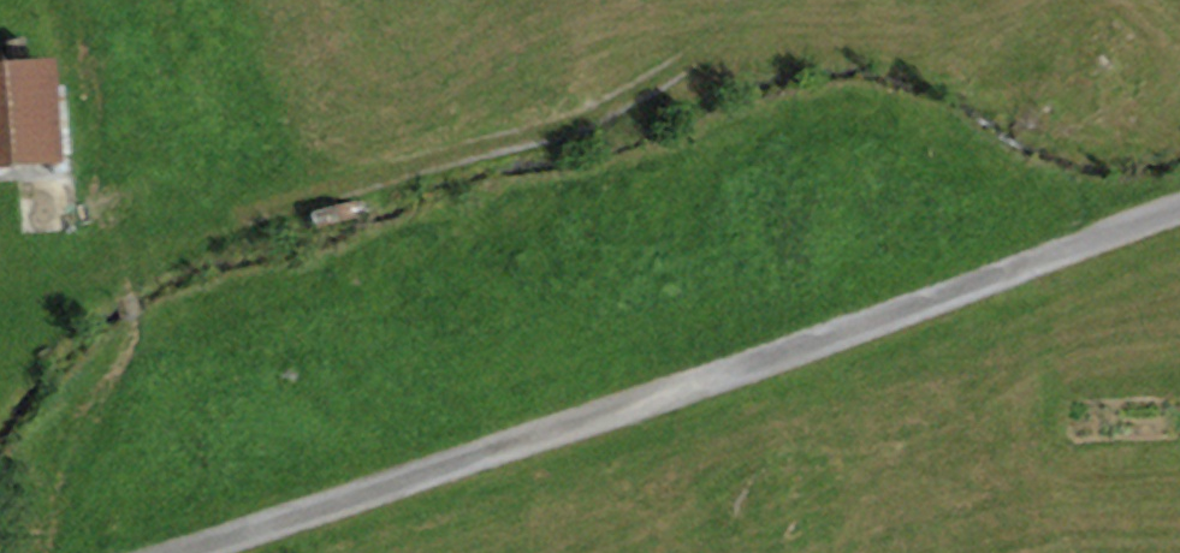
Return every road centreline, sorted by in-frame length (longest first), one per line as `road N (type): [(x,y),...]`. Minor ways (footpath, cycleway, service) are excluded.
road 1 (residential): [(1179,209),(836,337),(198,552)]
road 2 (track): [(86,266),(574,123),(702,50),(768,0)]

